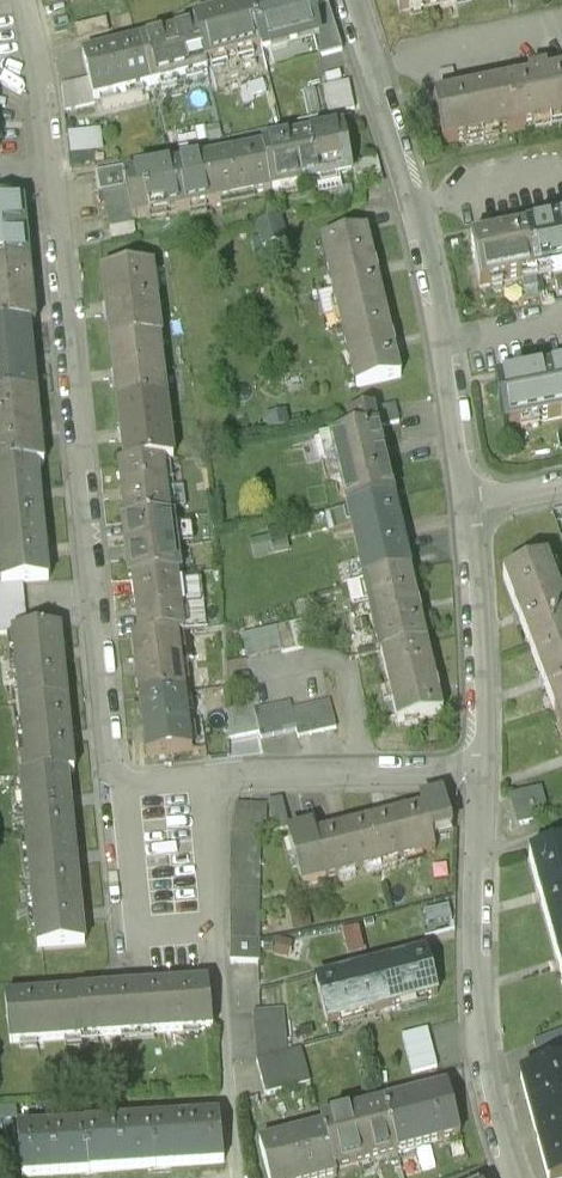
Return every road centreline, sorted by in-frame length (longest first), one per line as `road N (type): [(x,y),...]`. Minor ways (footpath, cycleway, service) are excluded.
road 1 (residential): [(24,0),(48,128),(110,751),(121,790)]
road 2 (residential): [(468,510),(431,285),(351,0)]
road 3 (residential): [(513,1177),(481,1018),(483,858)]
road 4 (residential): [(201,781),(242,775),(483,782)]
road 5 (residential): [(483,782),(468,510)]
road 6 (residential): [(213,927),(236,1177)]
road 7 (residential): [(121,790),(138,935),(213,927)]
road 8 (residential): [(213,927),(201,781)]

